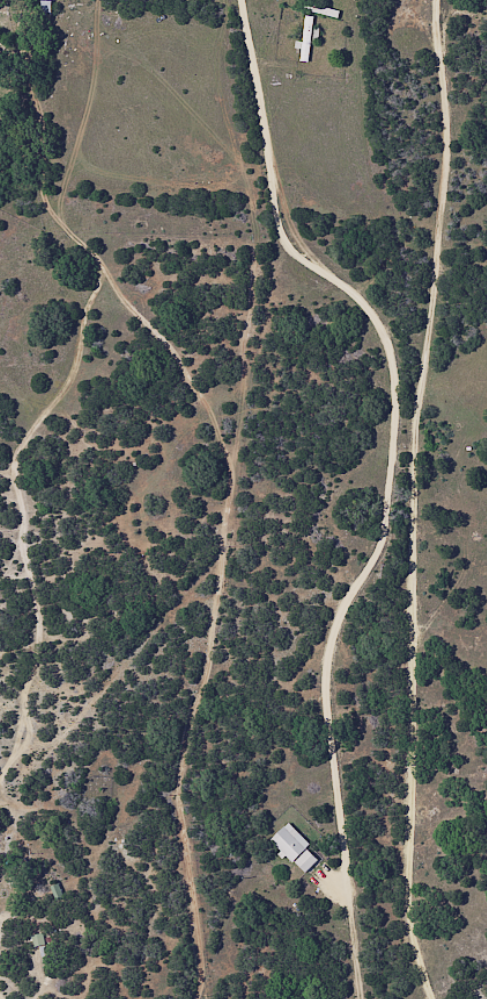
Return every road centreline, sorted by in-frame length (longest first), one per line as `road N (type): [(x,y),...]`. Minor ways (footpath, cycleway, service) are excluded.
road 1 (residential): [(0,126),(54,220),(72,317),(70,363),(18,460),(28,507),(23,551),(42,630),(25,703),(25,752),(0,787)]

